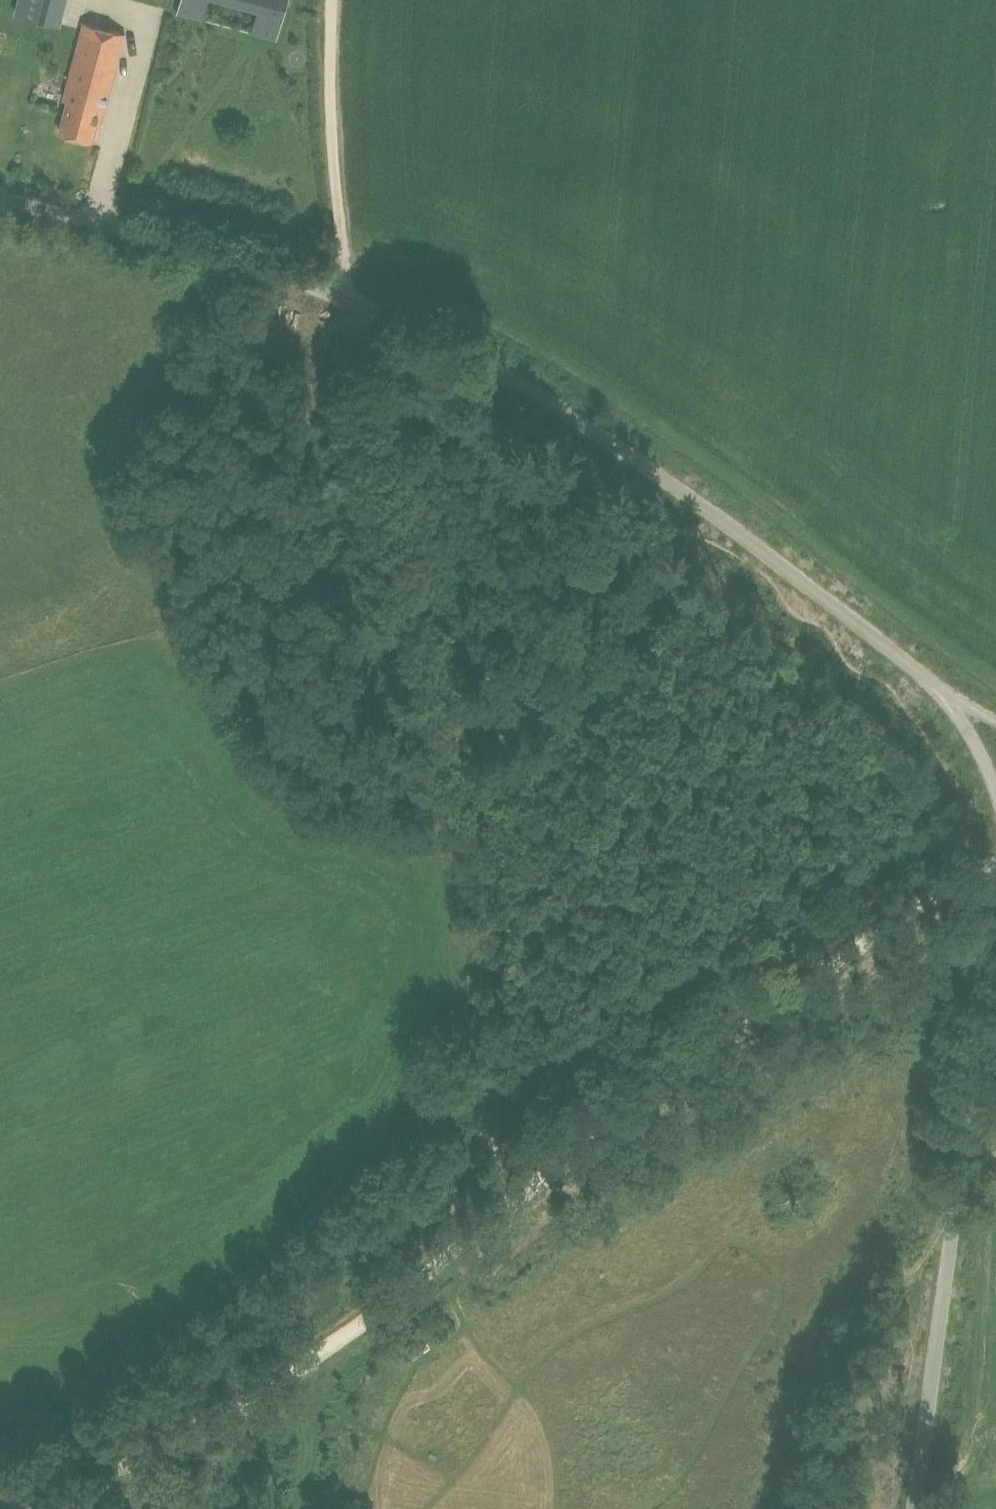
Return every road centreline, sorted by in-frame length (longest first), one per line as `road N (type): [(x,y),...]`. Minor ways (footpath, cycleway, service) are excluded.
road 1 (unclassified): [(929,677),(577,417),(510,377),(314,288),(0,198)]
road 2 (unclassified): [(914,1508),(995,892)]
road 3 (track): [(446,812),(348,300)]
road 4 (track): [(927,903),(792,990),(514,1203)]
road 5 (track): [(514,1203),(500,1177),(483,1006),(446,812)]
road 6 (track): [(514,1203),(292,1365)]
road 7 (track): [(292,1365),(63,1508)]
road 8 (track): [(348,300),(318,96)]
road 9 (unclassified): [(995,815),(983,760),(929,677)]

